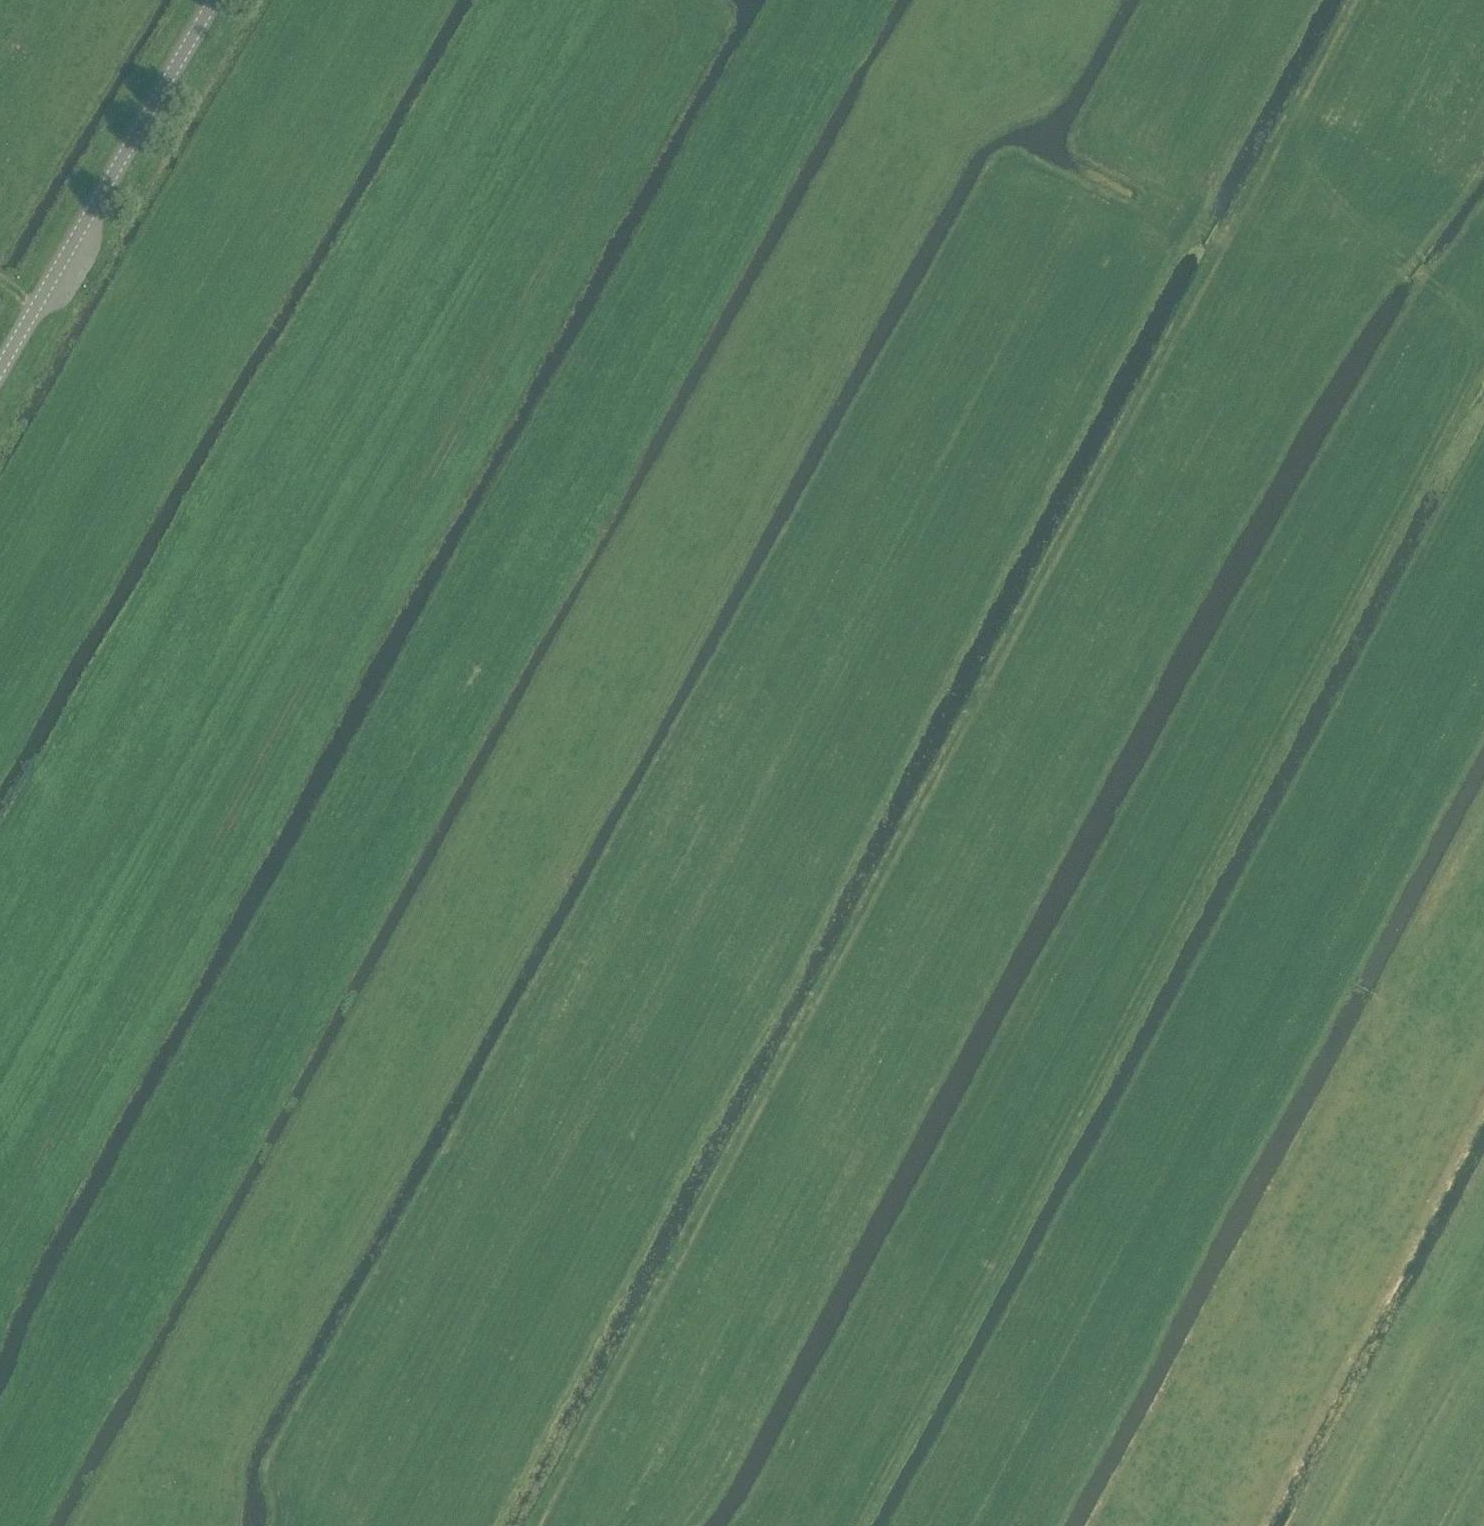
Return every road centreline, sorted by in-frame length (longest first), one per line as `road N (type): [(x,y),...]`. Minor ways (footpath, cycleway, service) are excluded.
road 1 (unclassified): [(0,372),(216,0)]

